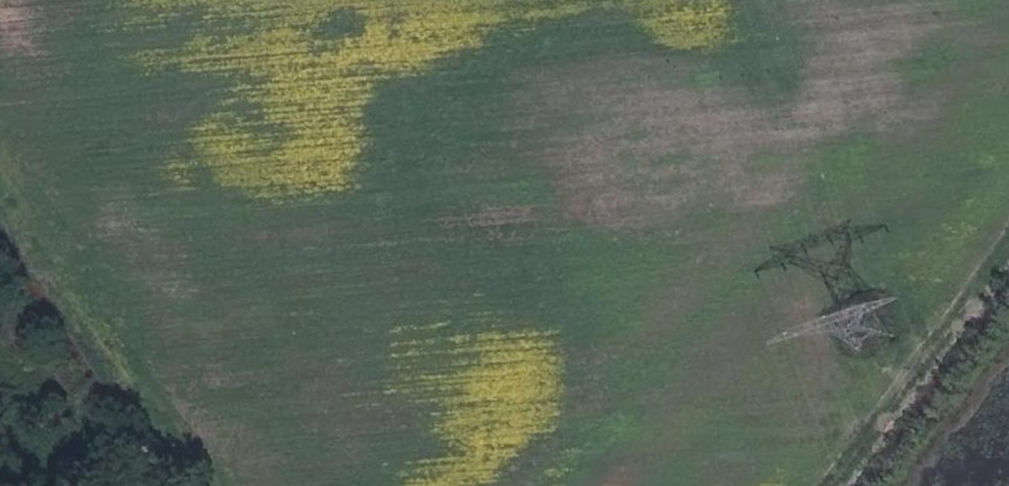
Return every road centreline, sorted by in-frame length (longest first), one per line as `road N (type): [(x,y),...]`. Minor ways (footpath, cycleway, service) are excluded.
road 1 (track): [(0,209),(200,485)]

